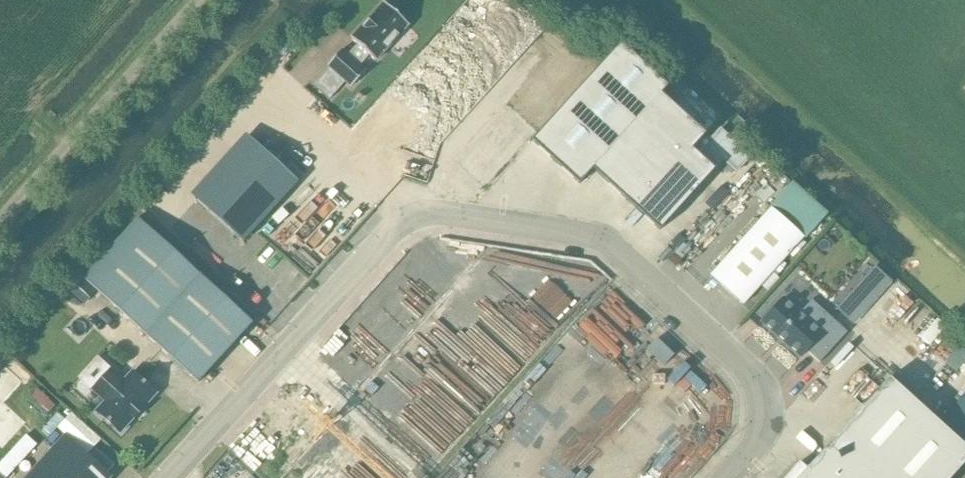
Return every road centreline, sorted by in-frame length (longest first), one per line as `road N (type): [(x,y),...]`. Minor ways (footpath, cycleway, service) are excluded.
road 1 (unclassified): [(173,477),(412,214),(600,237),(764,384),(766,428),(721,477)]
road 2 (unclassified): [(0,225),(201,0)]

